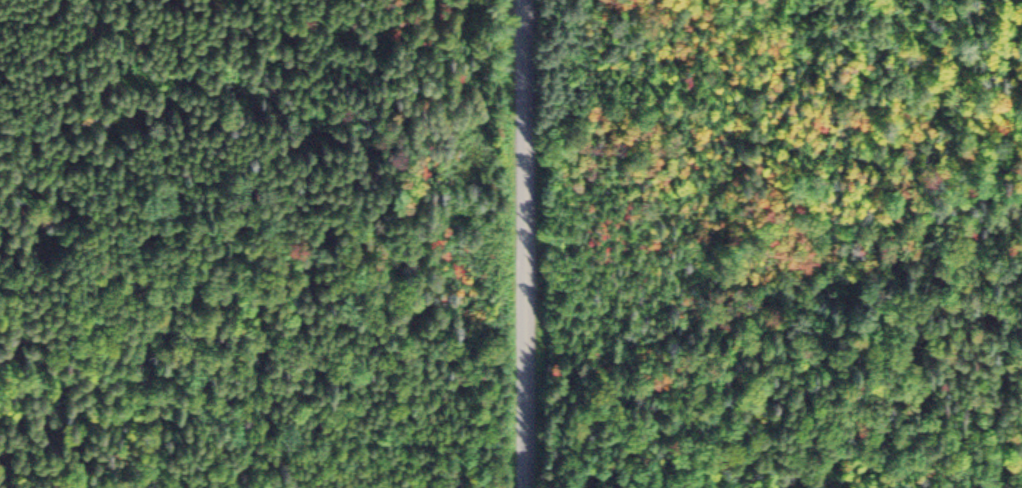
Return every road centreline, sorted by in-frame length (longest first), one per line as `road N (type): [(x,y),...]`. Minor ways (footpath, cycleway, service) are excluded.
road 1 (tertiary): [(530,487),(529,0)]

